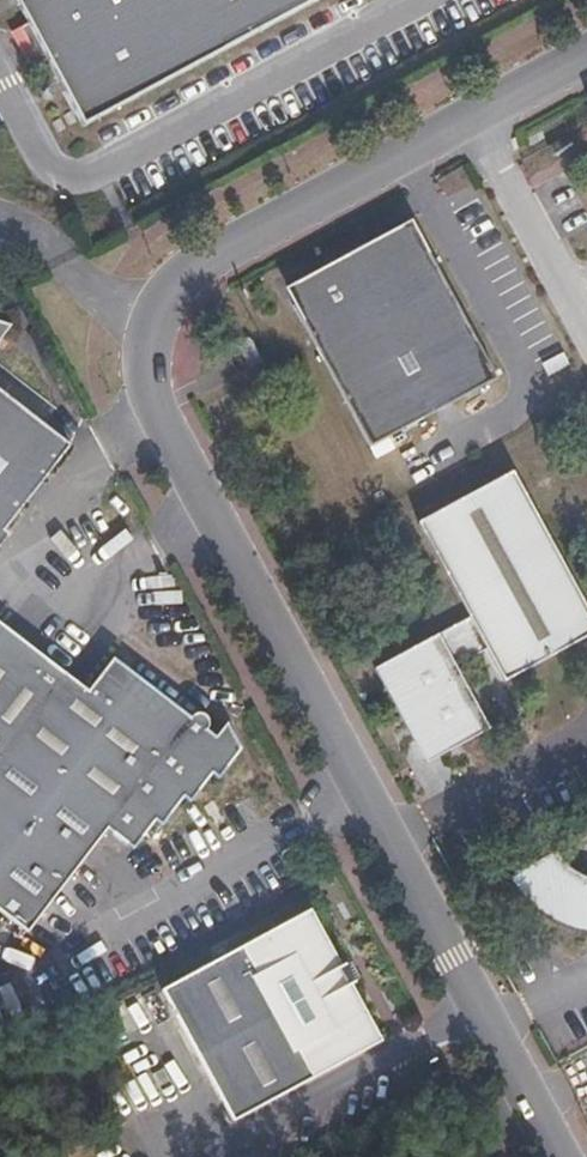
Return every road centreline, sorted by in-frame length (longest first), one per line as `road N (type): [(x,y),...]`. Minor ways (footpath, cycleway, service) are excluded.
road 1 (unclassified): [(552,1156),(156,422),(138,368),(149,314),(212,243),(586,55)]

